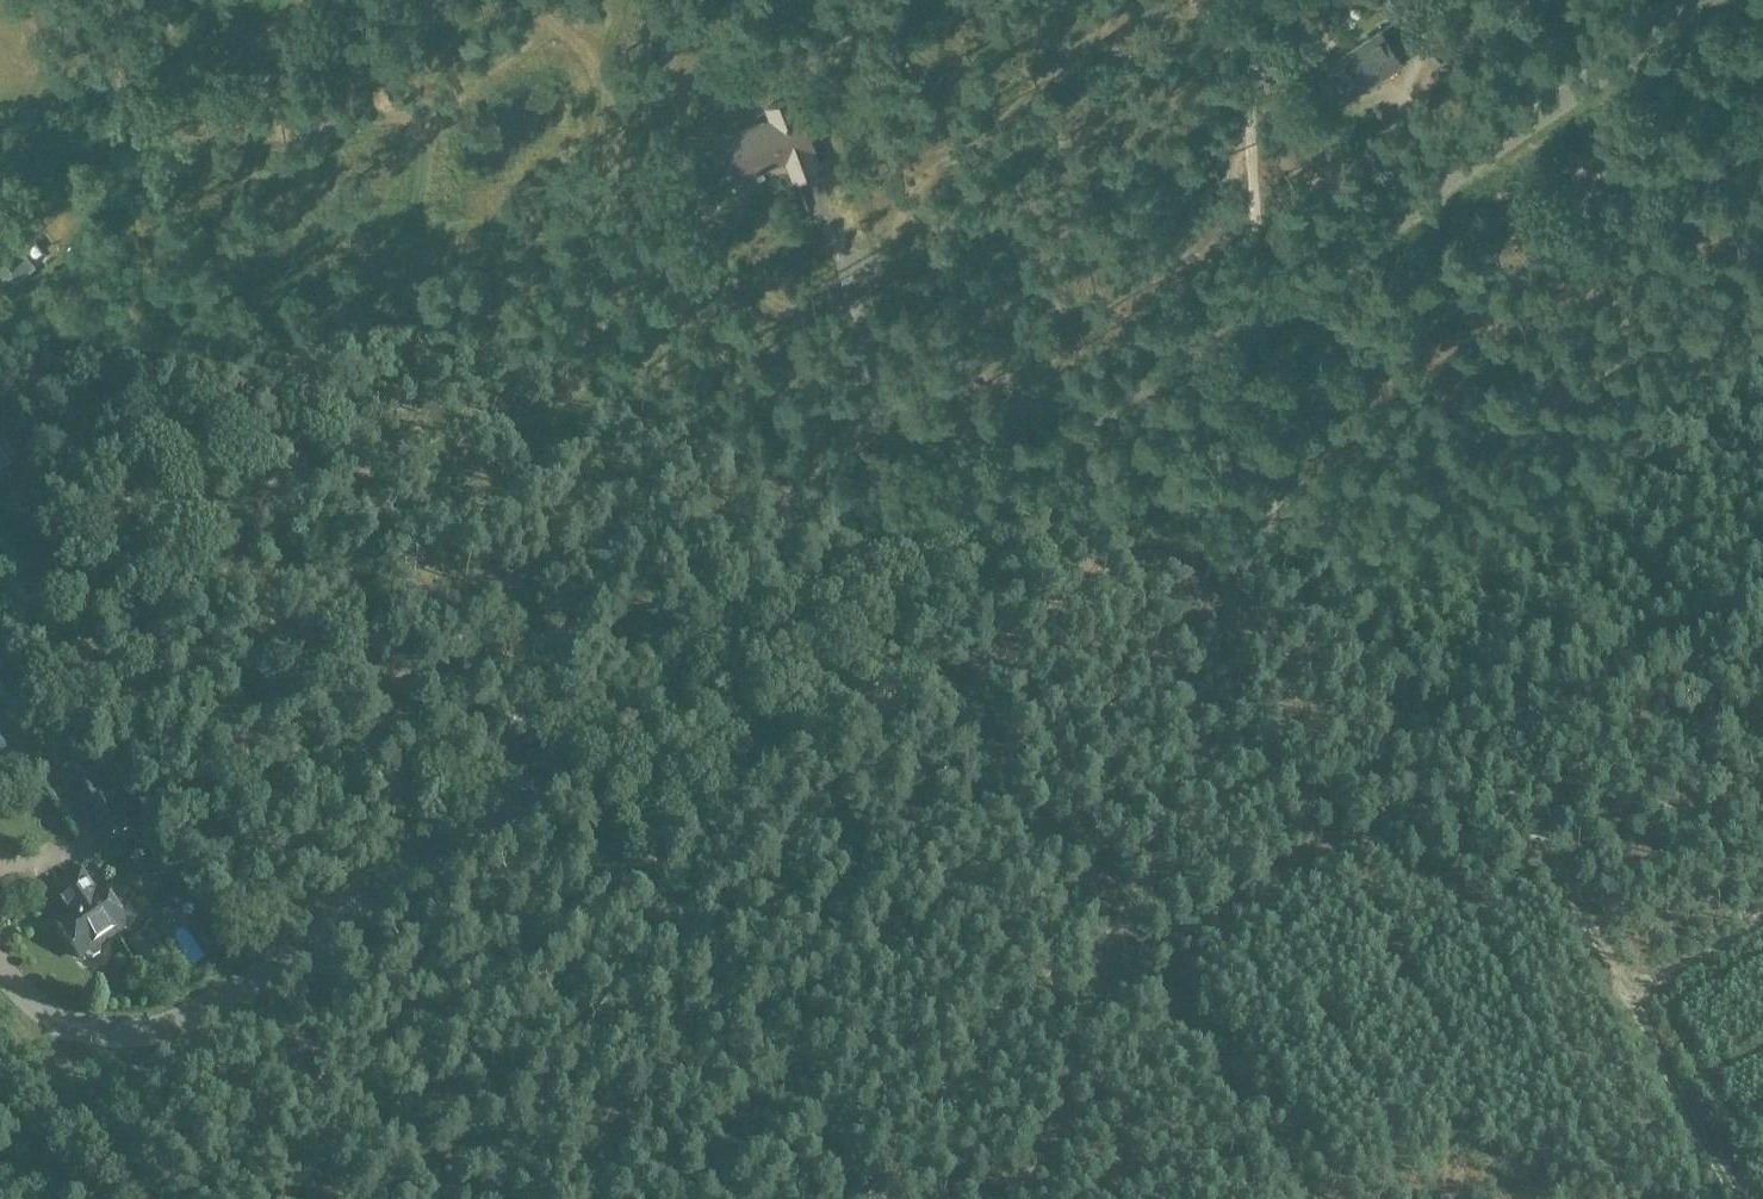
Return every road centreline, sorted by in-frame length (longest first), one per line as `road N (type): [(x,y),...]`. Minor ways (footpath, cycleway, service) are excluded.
road 1 (tertiary): [(0,966),(51,1013),(100,1032),(165,1027),(224,997),(1709,0)]
road 2 (track): [(1261,351),(1263,499),(1123,952),(1063,1113),(1017,1198)]
road 3 (track): [(1762,926),(1634,997),(1513,801),(1263,499)]
road 4 (track): [(856,436),(995,396),(1059,353),(1199,249),(1216,227),(1228,171),(1253,148)]
road 5 (track): [(791,619),(778,522),(790,492),(856,436),(870,404),(850,294),(812,184)]
road 6 (track): [(1194,0),(1241,74),(1250,105),(1265,273),(1261,351)]
road 7 (track): [(1123,952),(1296,1198)]
road 8 (track): [(1741,1198),(1634,997)]
road 9 (track): [(149,1198),(86,1094),(73,1066),(71,1022)]
road 10 (track): [(160,55),(268,0)]

